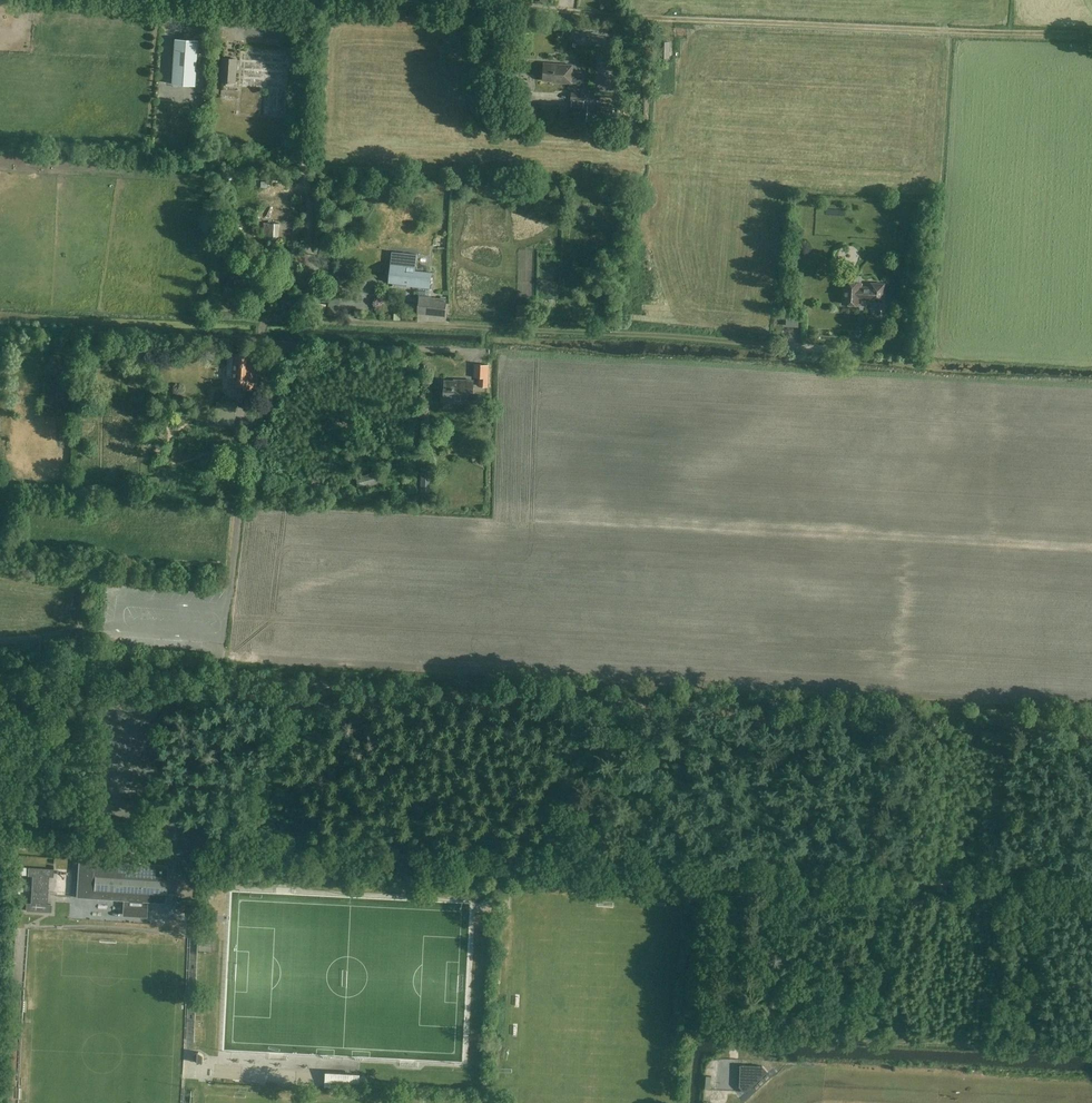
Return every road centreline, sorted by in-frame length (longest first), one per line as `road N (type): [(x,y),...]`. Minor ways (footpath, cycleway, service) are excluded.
road 1 (track): [(0,327),(262,338),(264,324),(275,320),(781,348)]
road 2 (track): [(363,0),(1091,35)]
road 3 (unclassified): [(743,871),(181,845)]
road 4 (track): [(307,0),(313,16),(305,171),(343,300),(370,297)]
road 5 (unclassified): [(222,640),(105,628),(0,640)]
road 6 (unclassified): [(181,845),(195,730),(222,640)]
road 7 (track): [(278,349),(292,342),(463,350)]
road 8 (unclassified): [(0,834),(181,845)]
road 9 (track): [(743,871),(736,1038)]
road 10 (unclassified): [(222,640),(240,502)]

